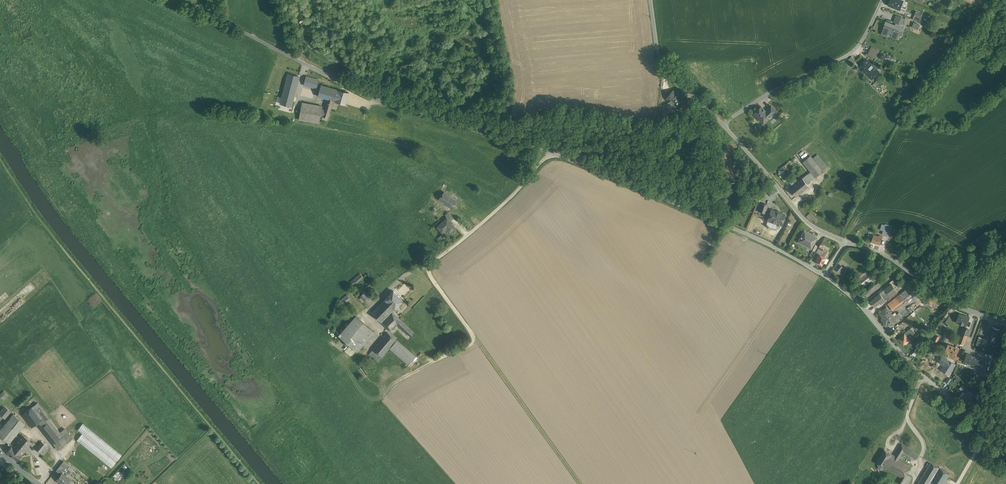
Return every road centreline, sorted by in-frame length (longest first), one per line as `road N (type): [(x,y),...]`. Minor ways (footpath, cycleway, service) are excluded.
road 1 (track): [(825,275),(566,157),(388,105),(183,0)]
road 2 (unclassified): [(723,124),(809,224),(891,257),(963,307),(1005,322)]
road 3 (track): [(1005,445),(919,373),(825,275)]
road 4 (residential): [(881,0),(845,58),(723,124)]
road 5 (unclassified): [(650,0),(663,66),(723,124)]

